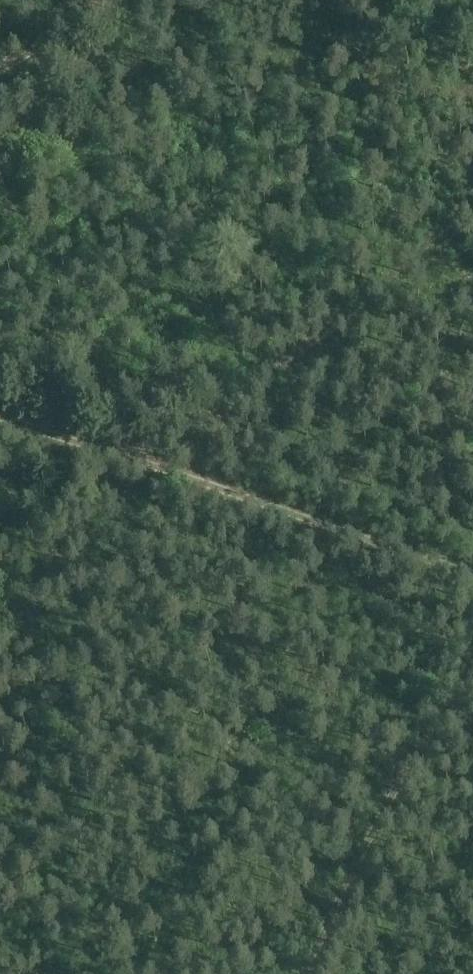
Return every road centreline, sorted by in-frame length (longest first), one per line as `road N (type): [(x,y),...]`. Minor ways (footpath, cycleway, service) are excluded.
road 1 (track): [(0,413),(472,565)]
road 2 (track): [(472,629),(299,973)]

